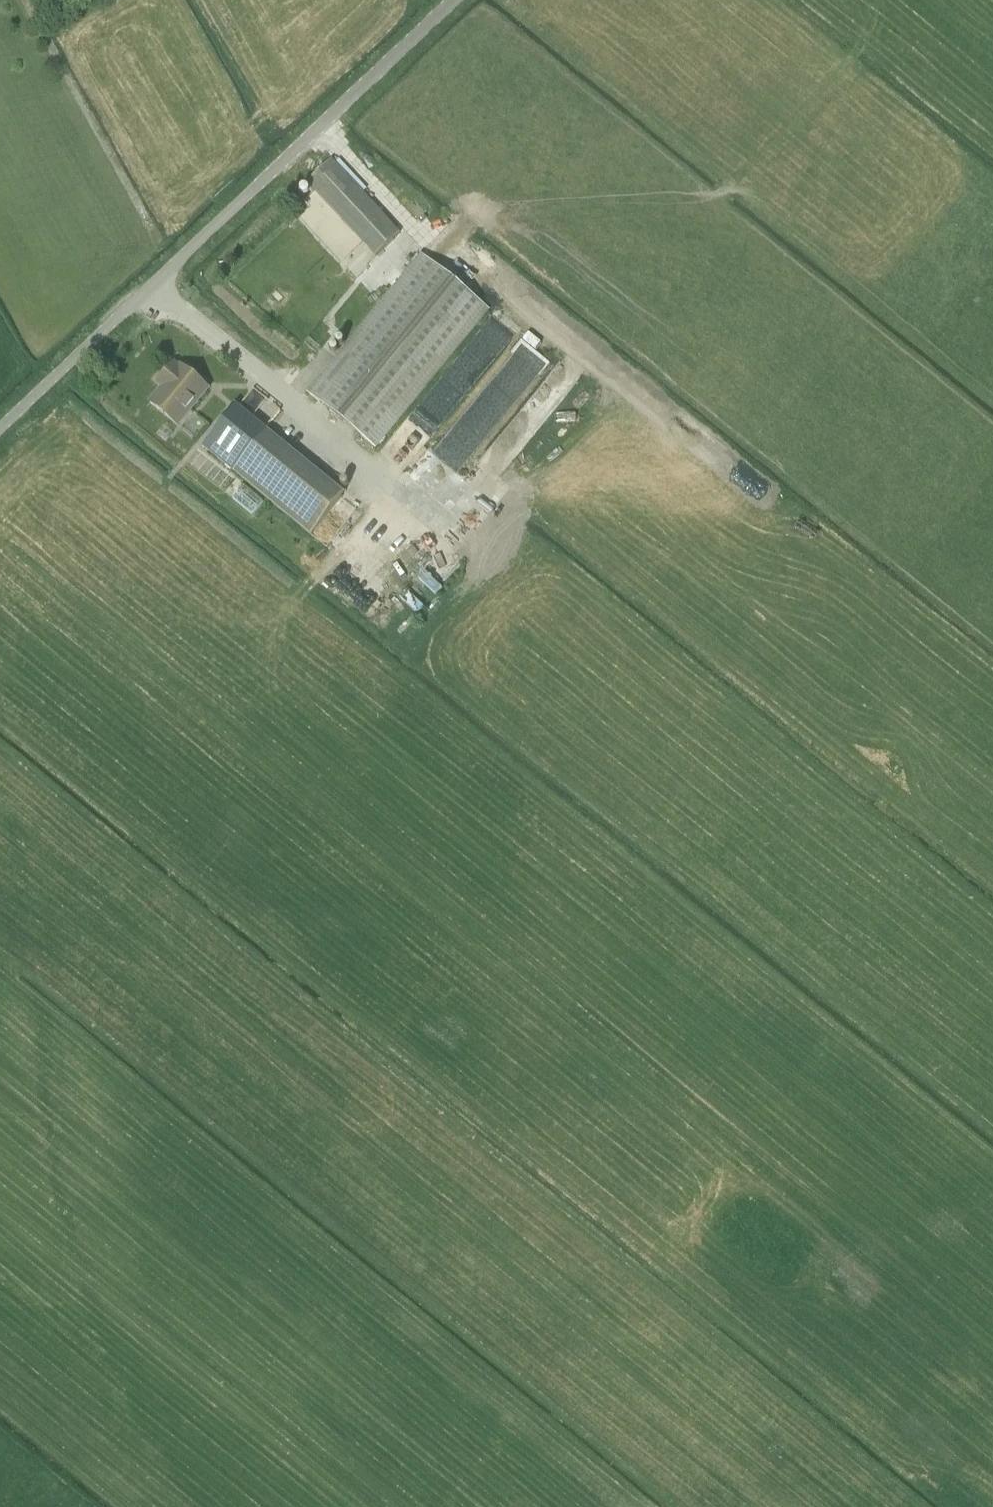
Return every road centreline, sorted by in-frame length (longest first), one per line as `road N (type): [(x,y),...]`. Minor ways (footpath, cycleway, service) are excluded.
road 1 (unclassified): [(0,429),(454,0)]

